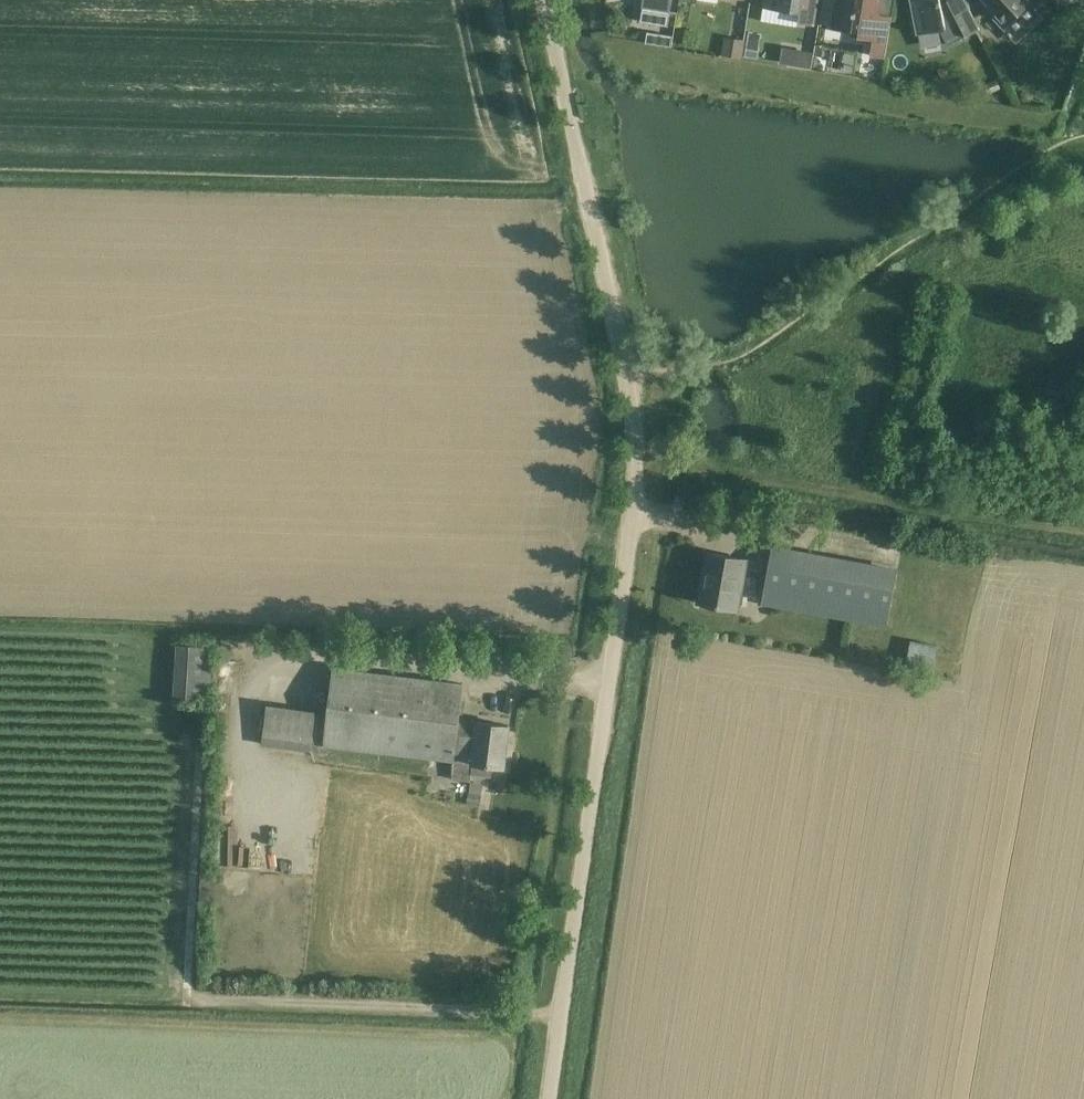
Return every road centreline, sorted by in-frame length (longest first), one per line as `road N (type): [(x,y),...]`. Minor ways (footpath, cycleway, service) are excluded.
road 1 (unclassified): [(549,1098),(634,511),(627,377),(544,0)]

